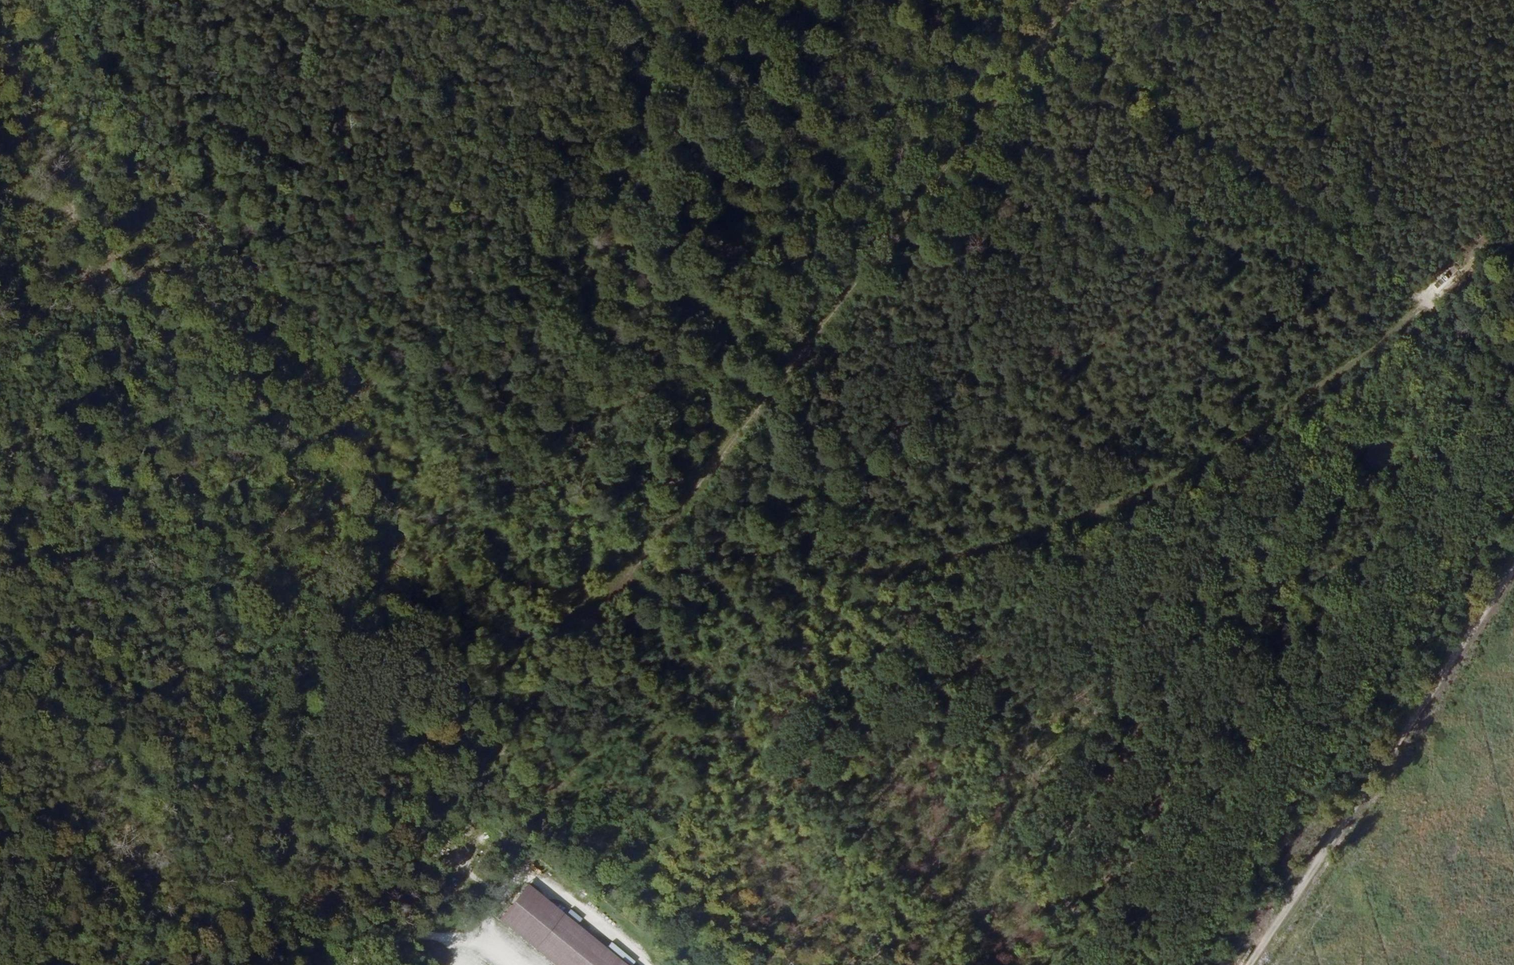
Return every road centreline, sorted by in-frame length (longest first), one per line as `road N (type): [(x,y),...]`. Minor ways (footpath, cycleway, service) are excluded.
road 1 (track): [(328,964),(1089,0)]
road 2 (track): [(1513,363),(1030,0)]
road 3 (track): [(1259,964),(1337,836),(1513,588)]

